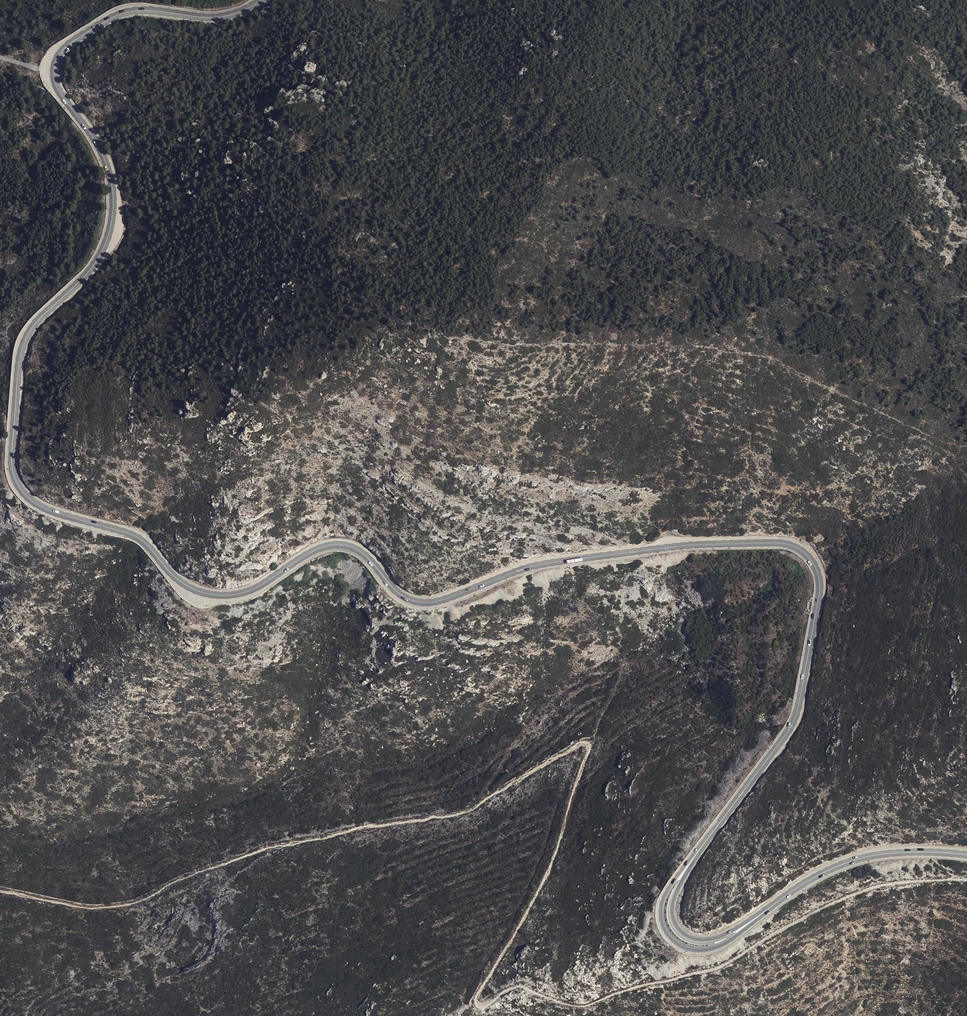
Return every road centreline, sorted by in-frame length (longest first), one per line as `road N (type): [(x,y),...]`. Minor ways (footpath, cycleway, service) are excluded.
road 1 (primary): [(966,856),(905,853),(842,865),(706,946),(671,930),(668,910),(681,878),(799,711),(821,590),(816,567),(796,548),(692,546),(542,565),(428,604),(393,590),(358,550),(329,545),(259,588),(214,596),(170,574),(140,538),(54,512),(22,492),(12,464),(24,343),(97,262),(112,223),(105,159),(55,85),(56,61),(124,13),(225,17),(263,0)]

